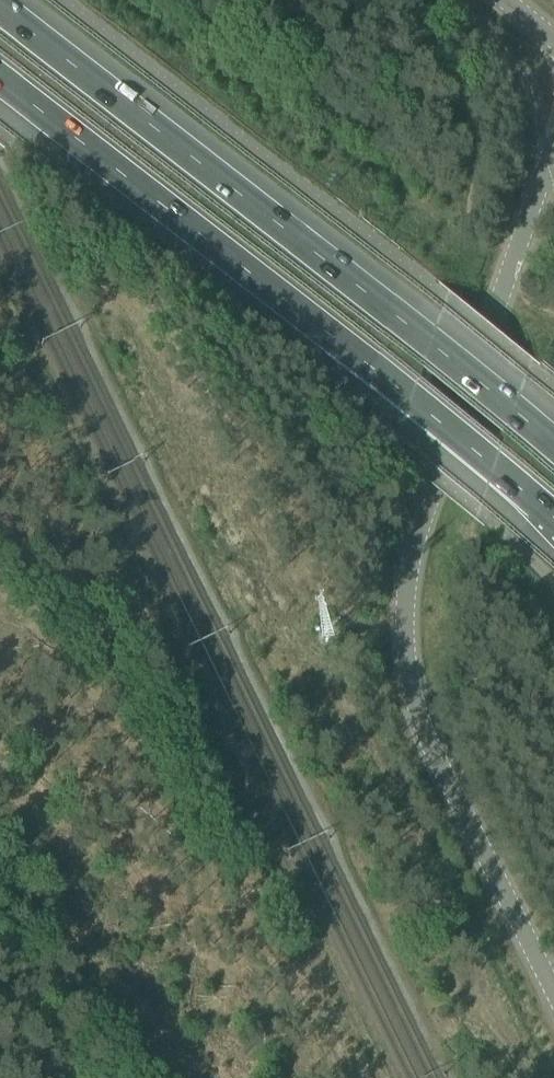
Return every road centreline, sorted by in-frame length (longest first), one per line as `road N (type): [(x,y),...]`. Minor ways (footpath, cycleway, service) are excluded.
road 1 (tertiary): [(553,995),(422,729),(405,670),(404,616),(409,568),(487,316),(553,140)]
road 2 (motorway): [(0,82),(553,515)]
road 3 (motorway): [(553,446),(0,17)]
road 4 (unclassified): [(394,441),(553,584)]

